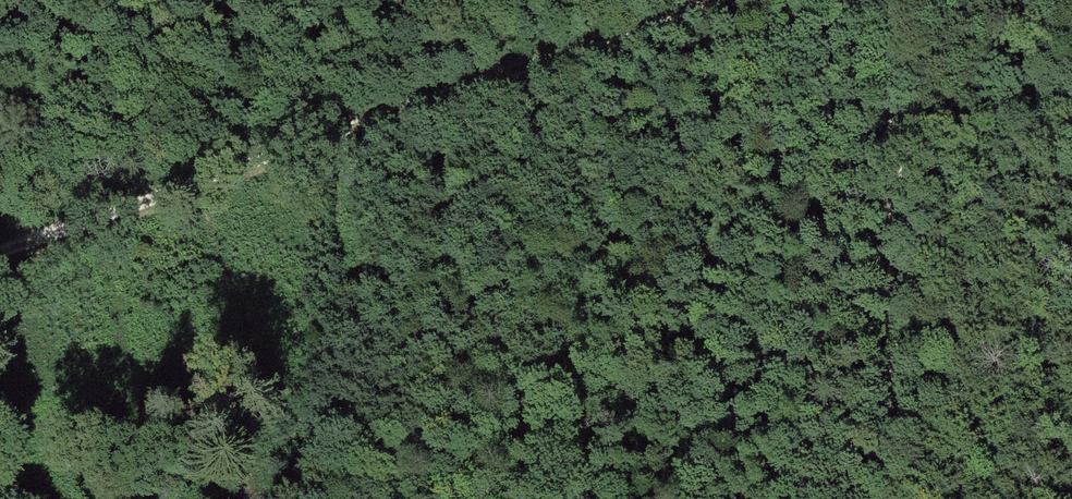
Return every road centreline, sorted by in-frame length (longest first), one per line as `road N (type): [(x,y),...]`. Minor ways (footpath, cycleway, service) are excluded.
road 1 (track): [(713,0),(0,250)]
road 2 (track): [(900,0),(888,498)]
road 3 (track): [(0,250),(2,0)]

